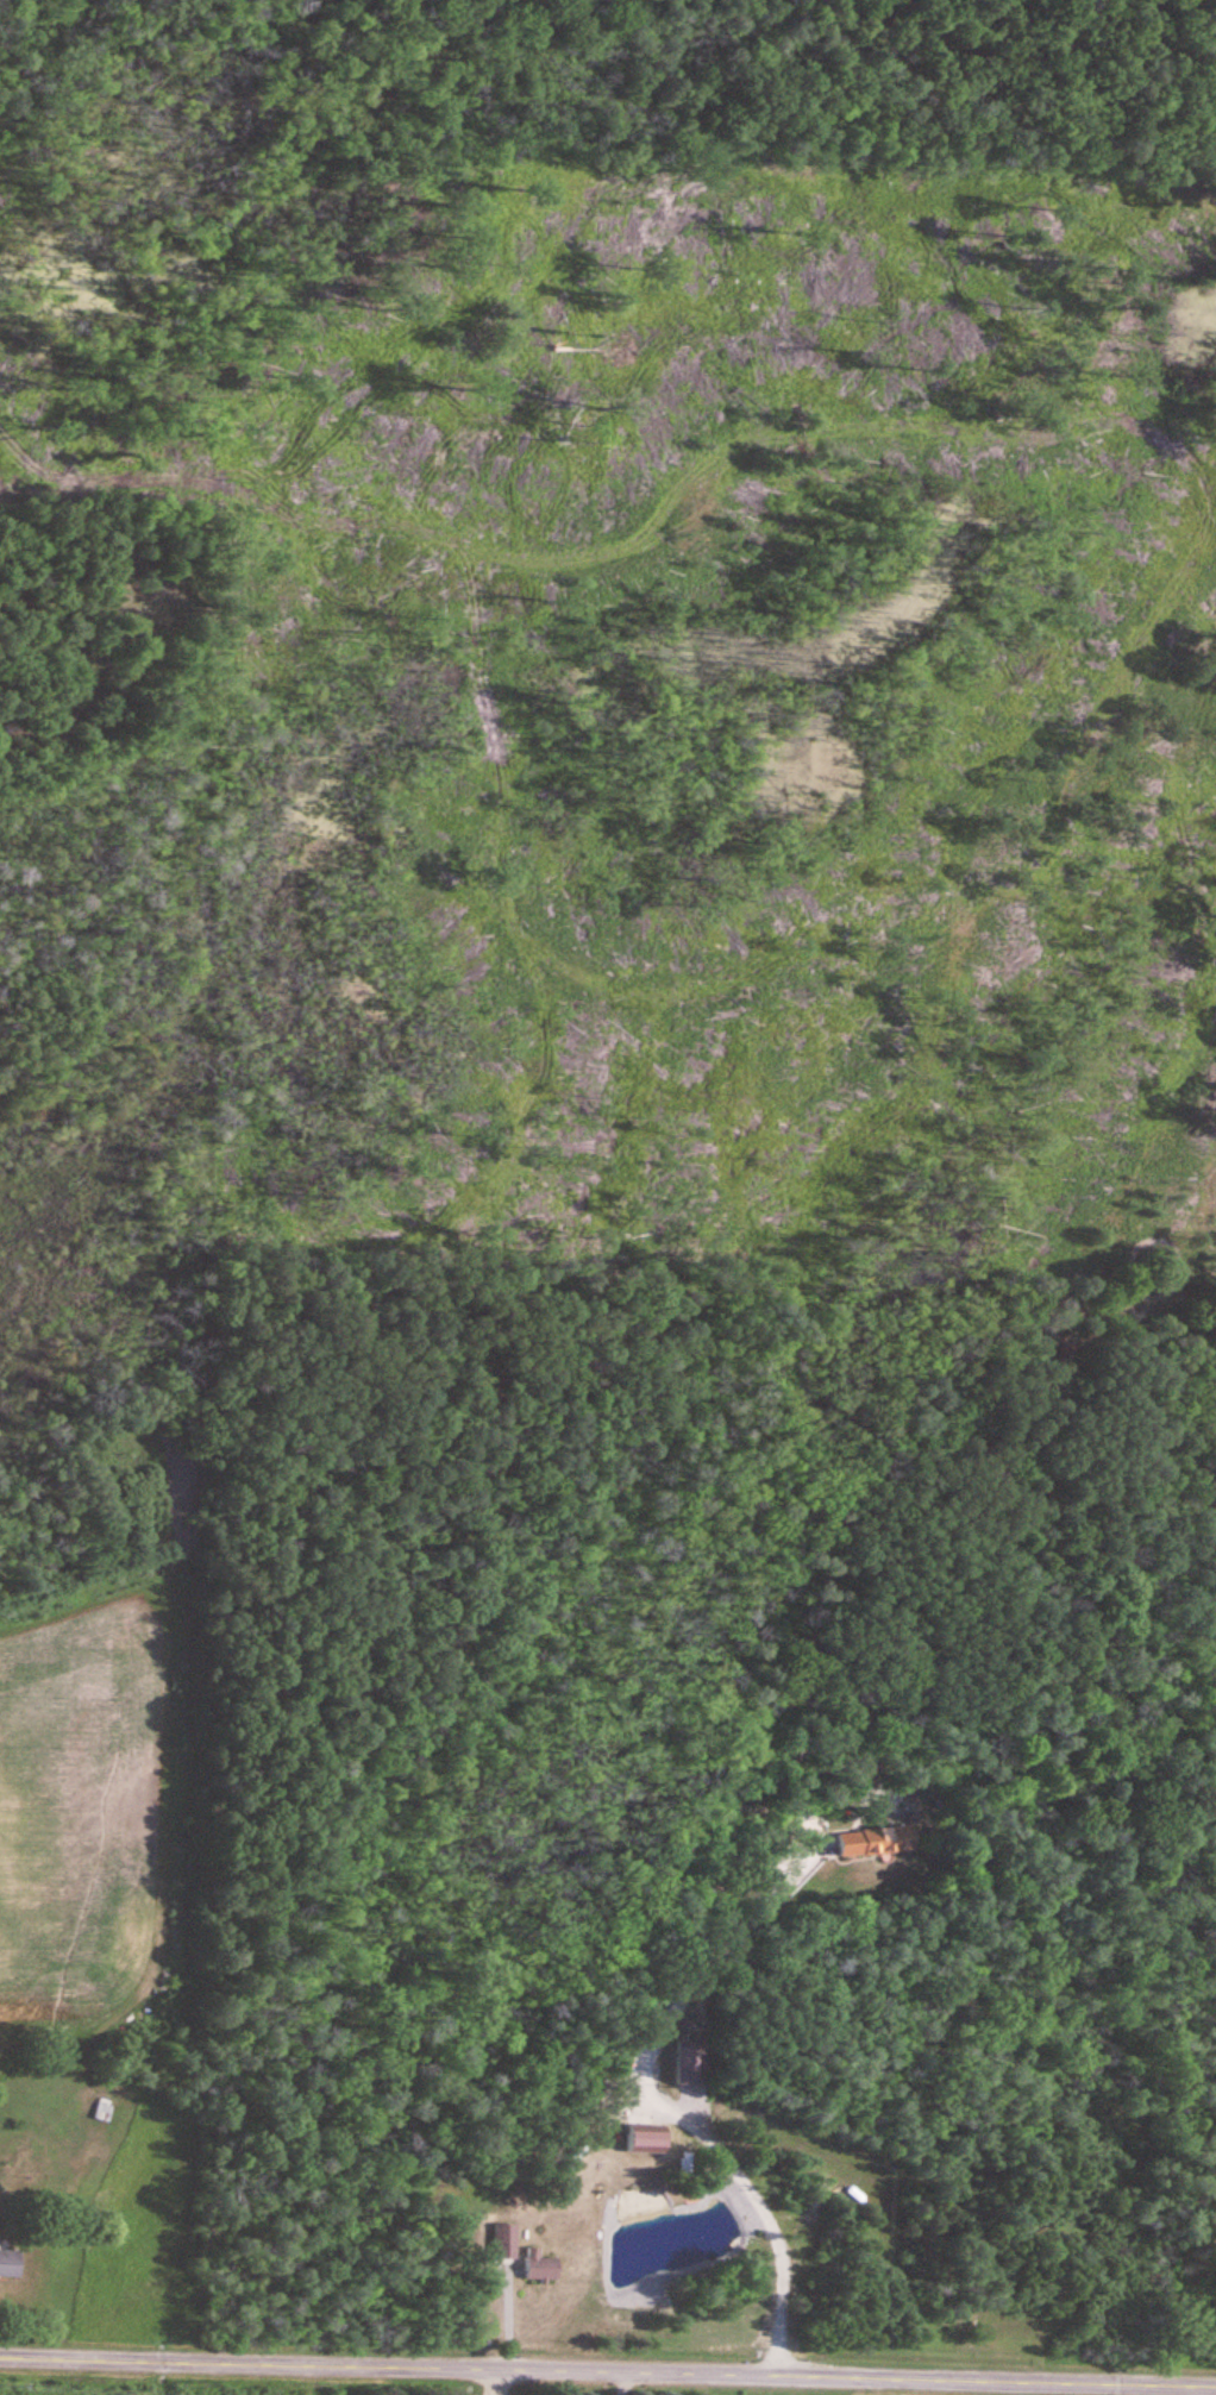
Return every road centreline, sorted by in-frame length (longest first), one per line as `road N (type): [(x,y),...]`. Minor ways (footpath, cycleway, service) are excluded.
road 1 (residential): [(0,2357),(1215,2386)]

